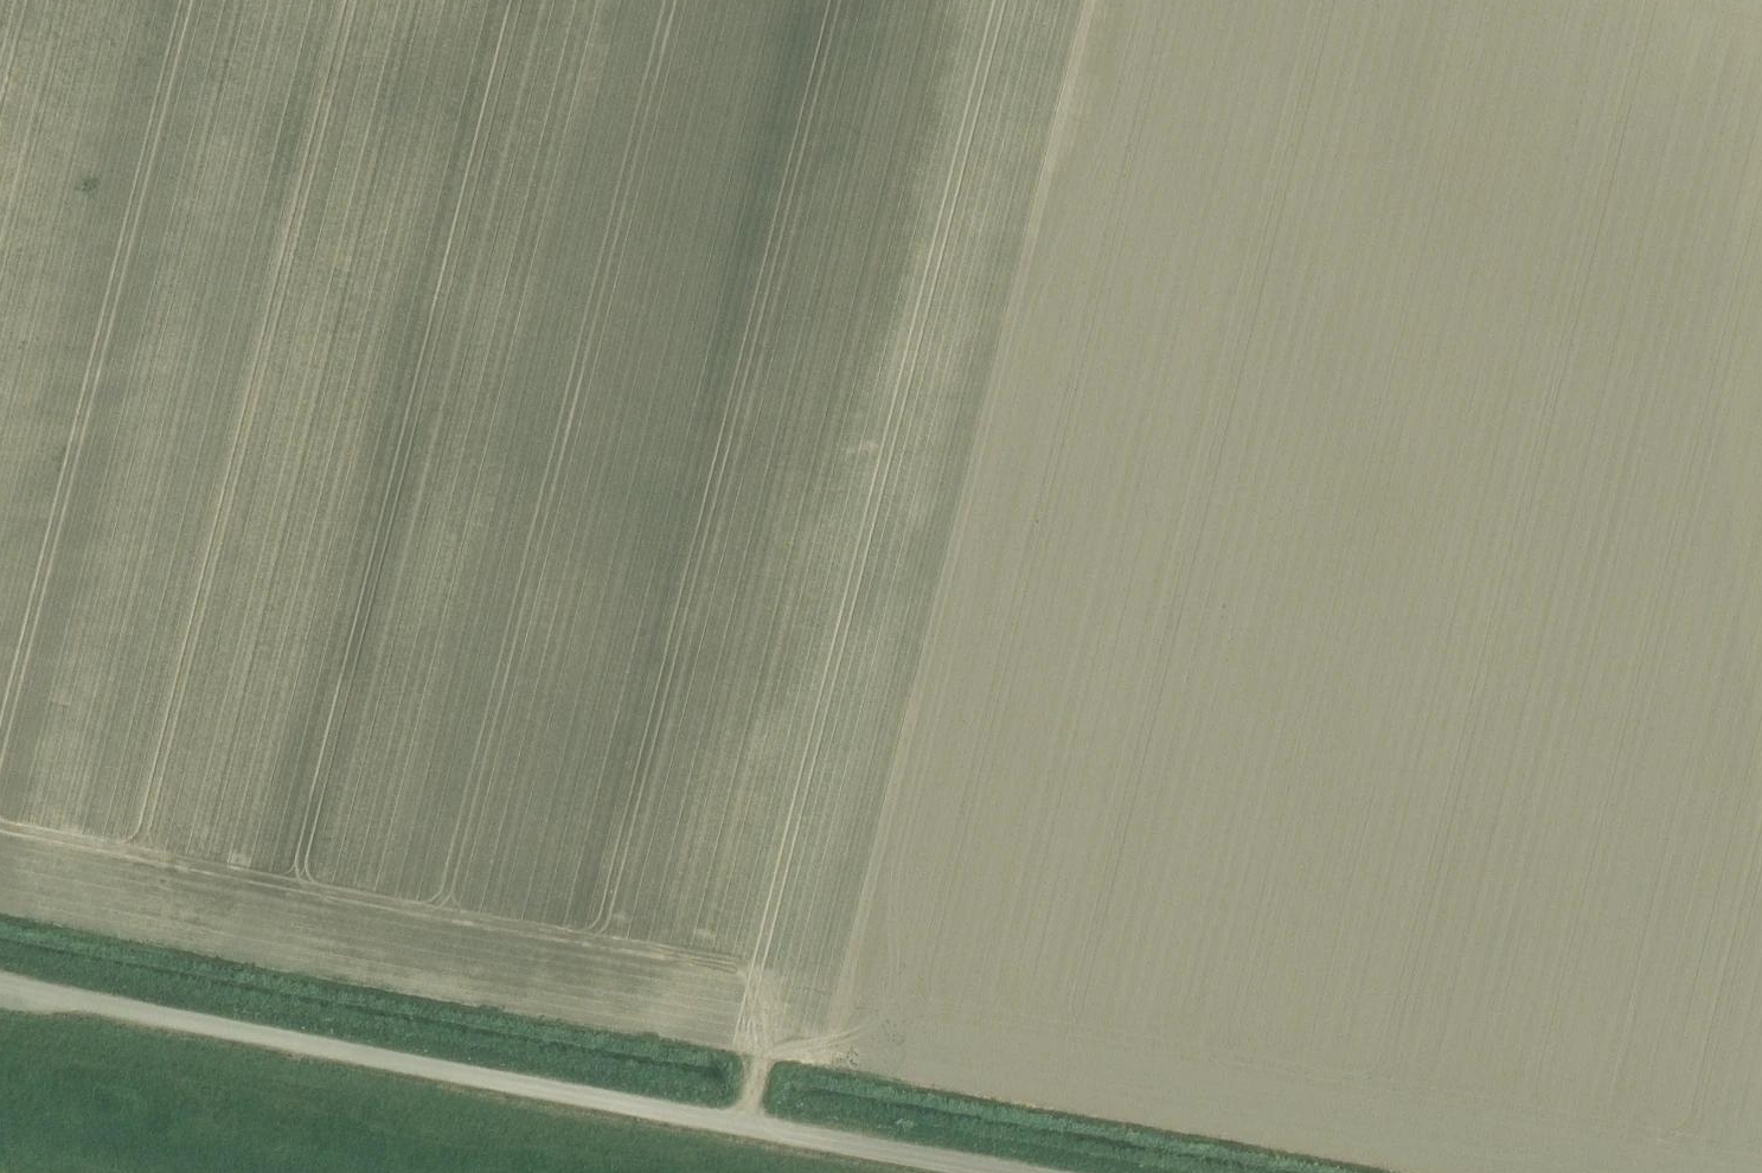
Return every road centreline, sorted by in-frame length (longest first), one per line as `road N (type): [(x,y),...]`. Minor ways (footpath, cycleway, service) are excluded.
road 1 (unclassified): [(1015,1172),(0,984)]

